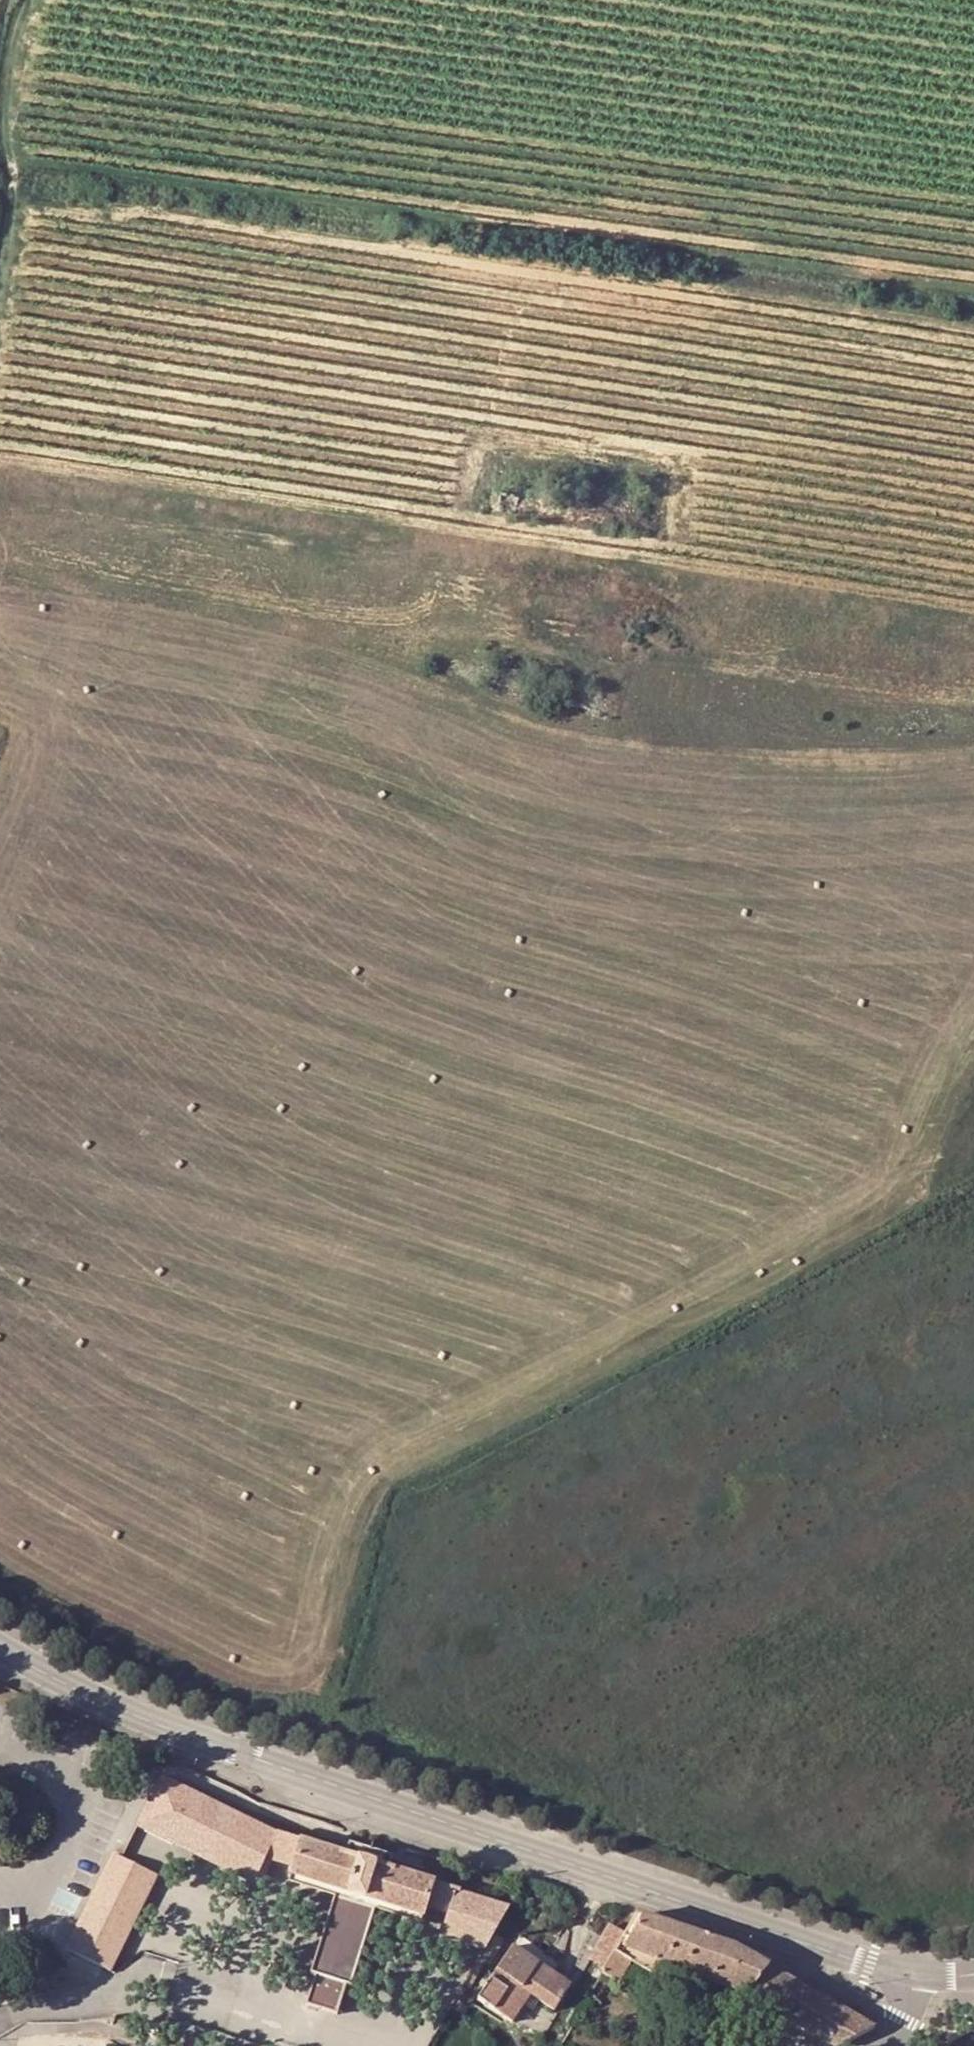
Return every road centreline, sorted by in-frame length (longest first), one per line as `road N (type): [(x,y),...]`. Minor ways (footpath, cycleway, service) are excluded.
road 1 (tertiary): [(913,1974),(245,1755),(54,1678),(0,1647)]

